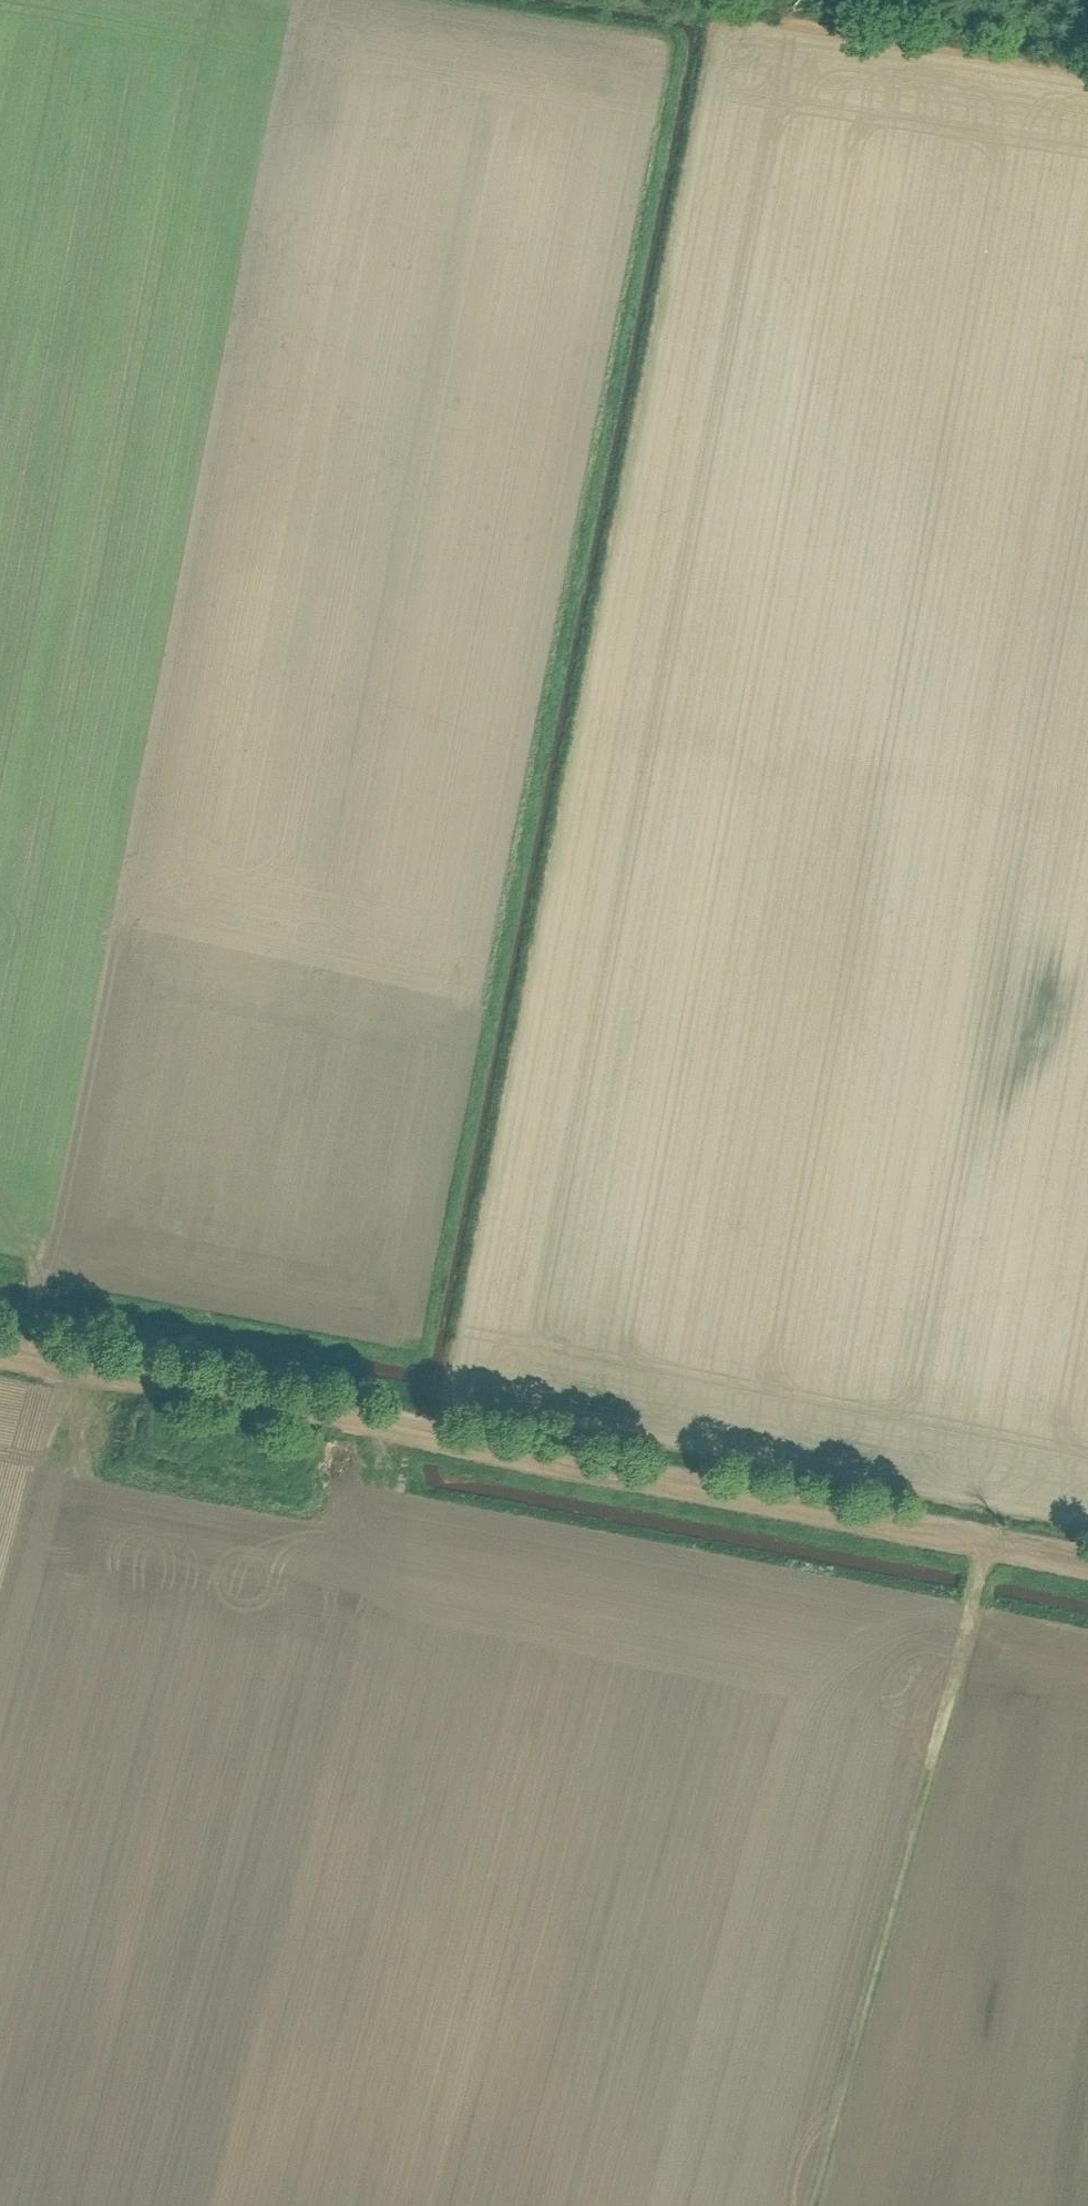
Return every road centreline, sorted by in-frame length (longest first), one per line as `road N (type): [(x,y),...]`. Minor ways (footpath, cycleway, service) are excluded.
road 1 (unclassified): [(0,1336),(1087,1547)]

